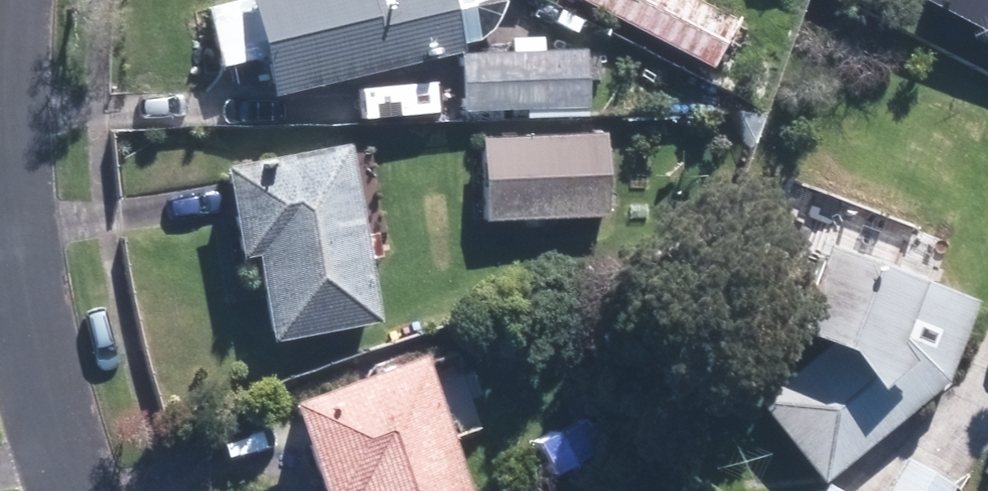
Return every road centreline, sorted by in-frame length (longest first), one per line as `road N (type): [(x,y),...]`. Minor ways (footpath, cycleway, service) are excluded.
road 1 (residential): [(8,0),(10,208),(48,390),(80,490)]

